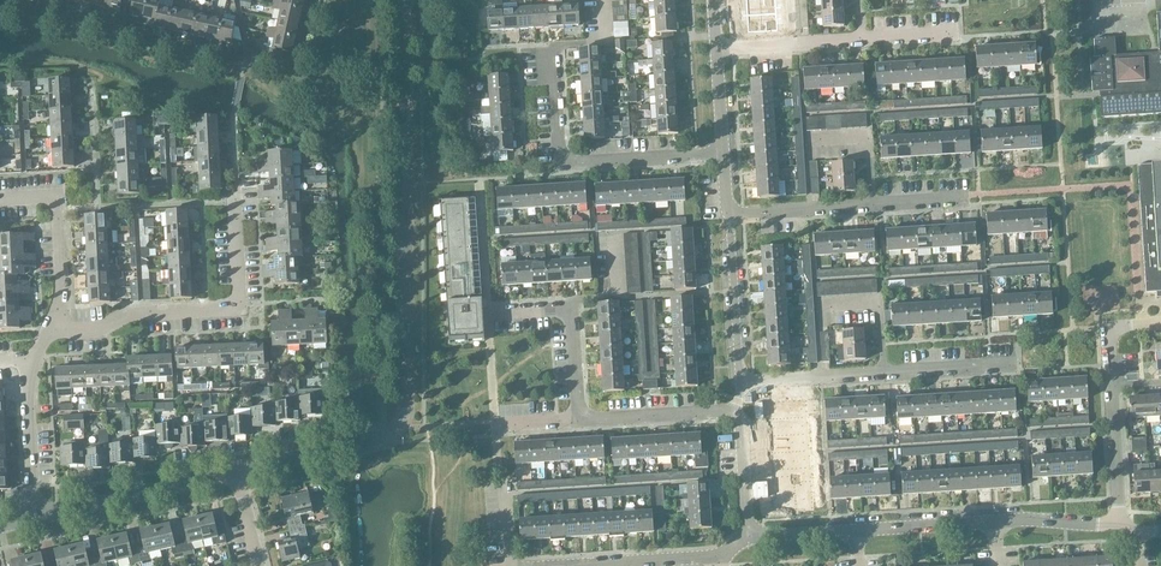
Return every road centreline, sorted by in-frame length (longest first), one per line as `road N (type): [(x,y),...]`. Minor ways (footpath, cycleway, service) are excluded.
road 1 (residential): [(238,471),(382,438),(401,426),(402,0)]
road 2 (residential): [(1118,523),(1024,519),(746,539)]
road 3 (residential): [(733,413),(584,416),(568,311),(489,313)]
road 4 (residential): [(51,325),(104,327),(133,313),(236,305),(235,201)]
road 5 (residential): [(739,381),(1015,363)]
road 6 (residential): [(724,154),(566,161),(556,60)]
road 7 (residential): [(1118,523),(1110,336),(1119,326),(1160,323)]
road 8 (residential): [(717,48),(955,32)]
road 9 (residential): [(730,210),(960,199)]
road 10 (residential): [(39,516),(238,471)]
road 11 (residential): [(51,325),(62,270),(58,209),(45,196),(0,198)]
road 12 (residential): [(739,381),(730,210)]
road 13 (residential): [(719,555),(552,565)]
road 14 (residential): [(39,516),(26,358)]
road 15 (residential): [(746,539),(740,423),(733,413)]

